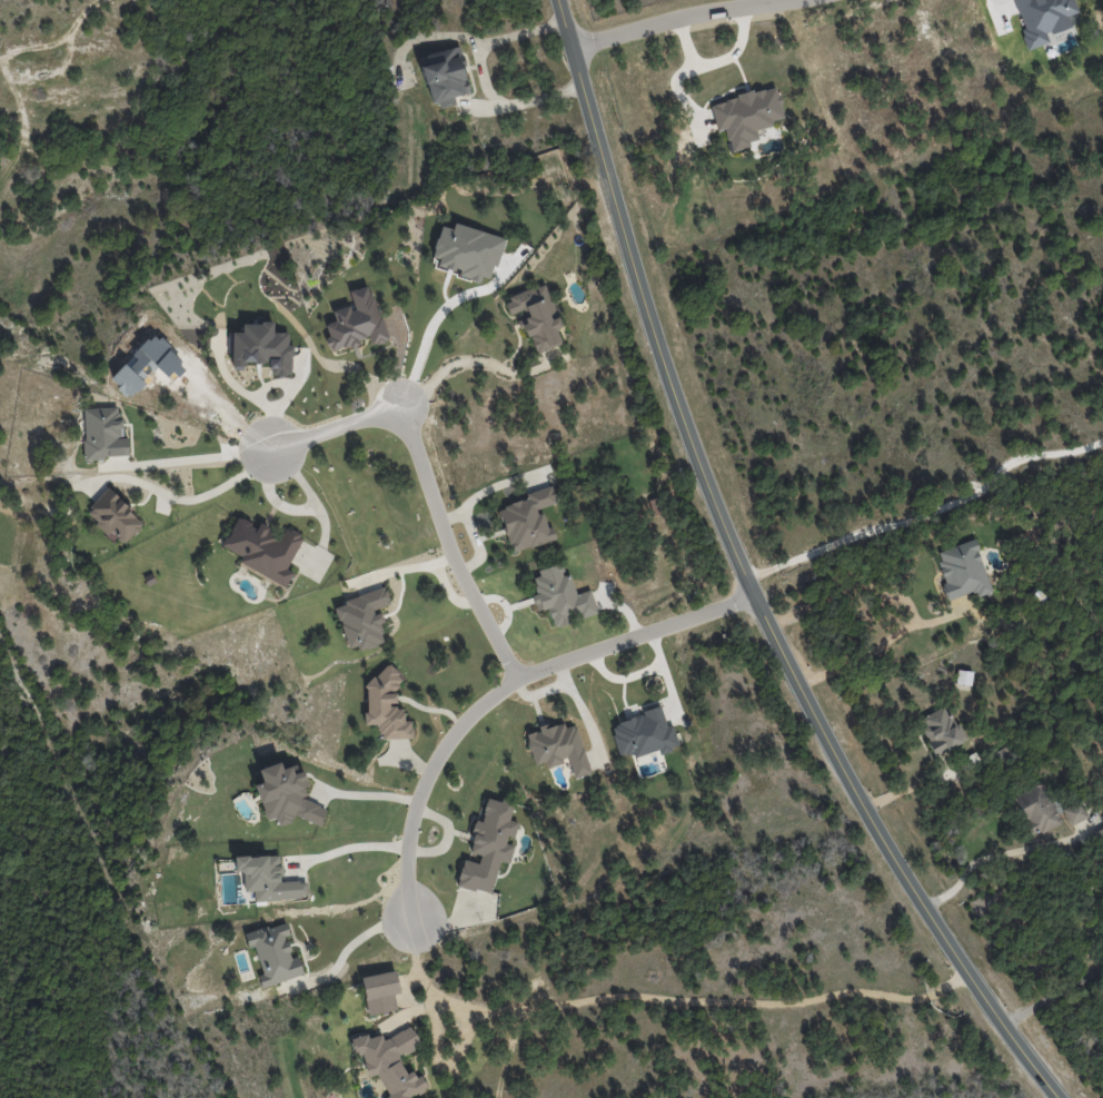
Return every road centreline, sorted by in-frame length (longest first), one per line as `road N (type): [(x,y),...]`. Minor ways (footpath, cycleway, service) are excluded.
road 1 (residential): [(560,0),(655,339),(746,577),(896,855),(1062,1097)]
road 2 (residential): [(416,934),(409,864),(416,818),(439,752),(476,709),(558,661),(753,592)]
road 3 (residential): [(520,679),(460,577),(405,404),(272,449)]
road 4 (residential): [(787,0),(635,28),(574,52)]

